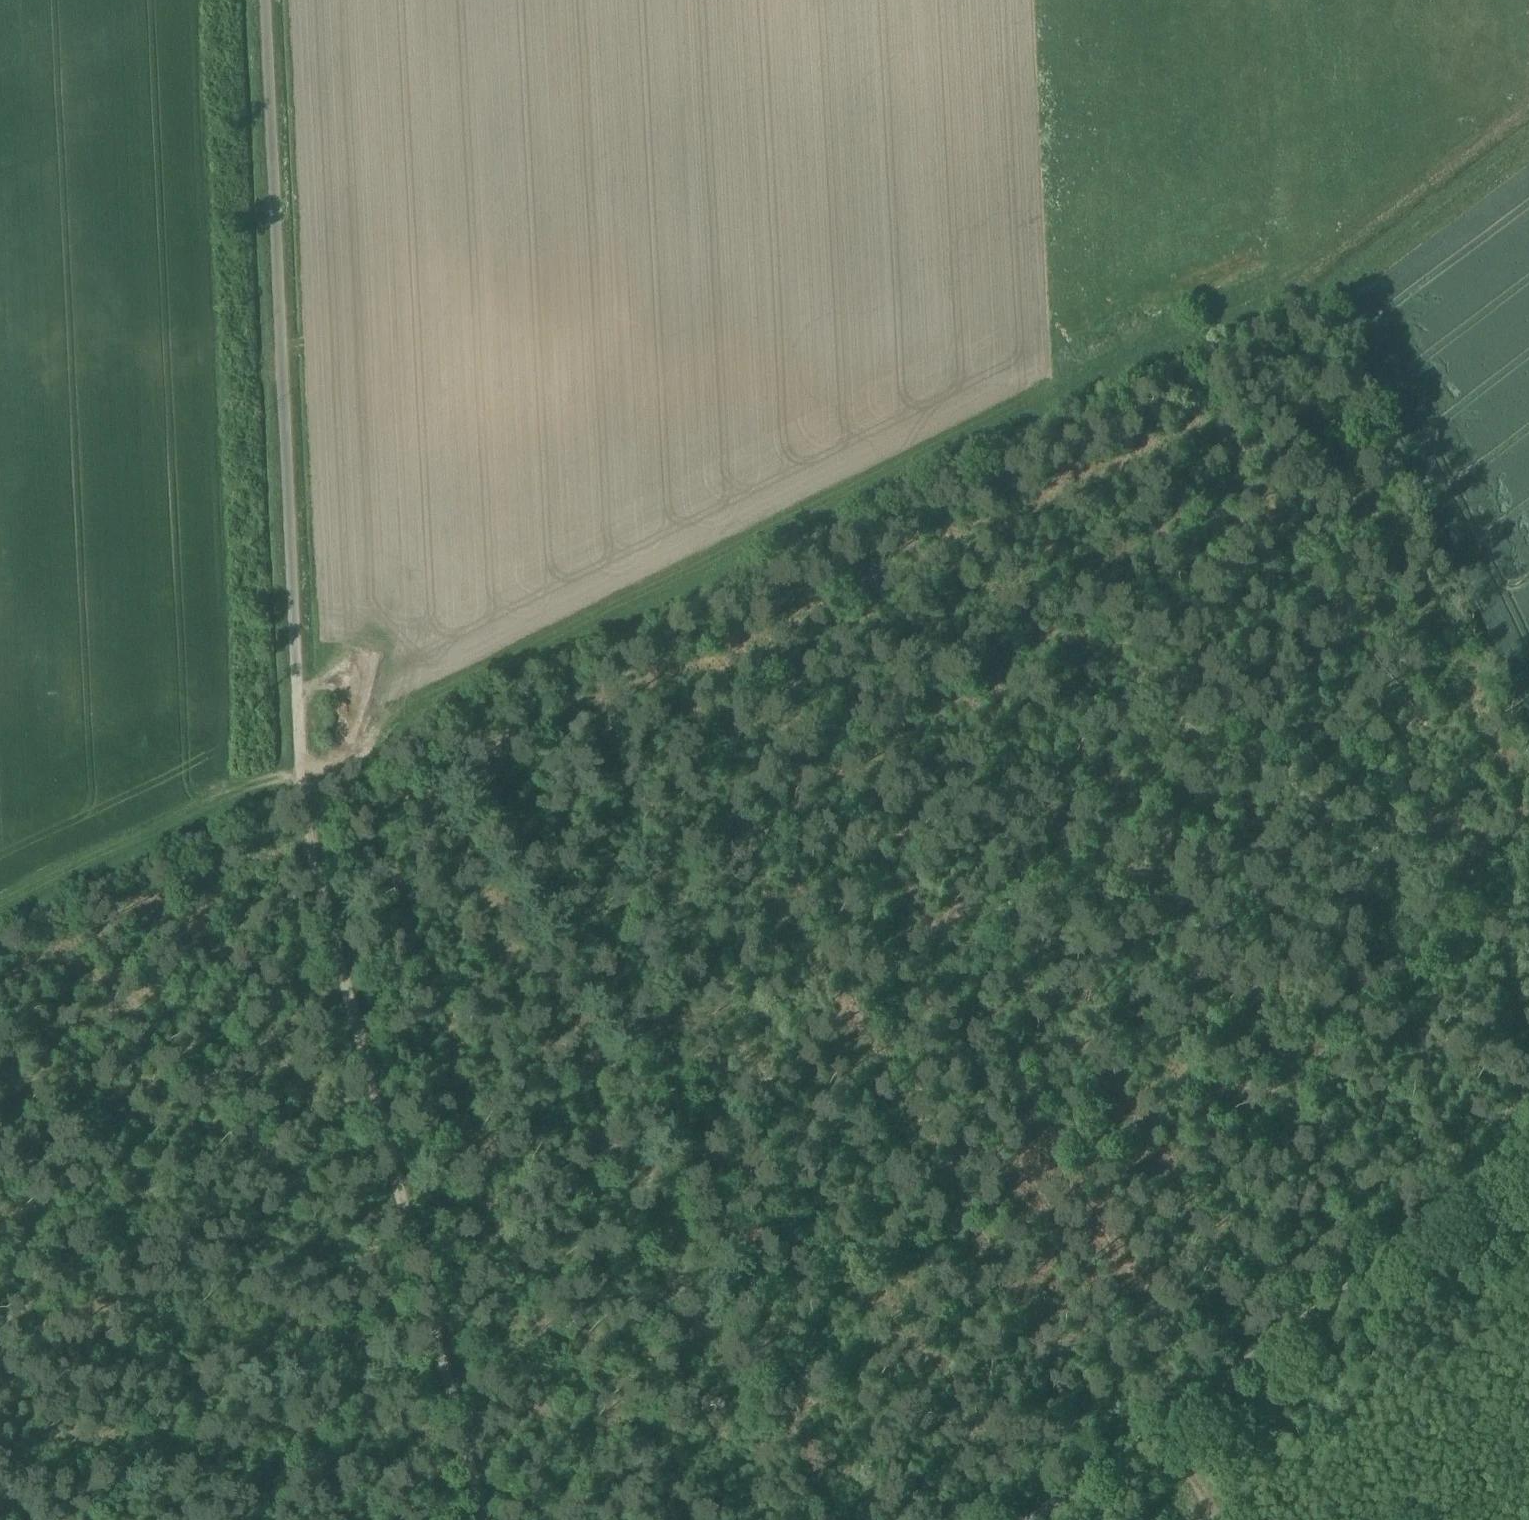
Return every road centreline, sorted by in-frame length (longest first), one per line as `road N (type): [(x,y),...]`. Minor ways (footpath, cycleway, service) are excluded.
road 1 (unclassified): [(269,0),(308,840),(487,1519)]
road 2 (unclassified): [(1027,1519),(1528,1145)]

